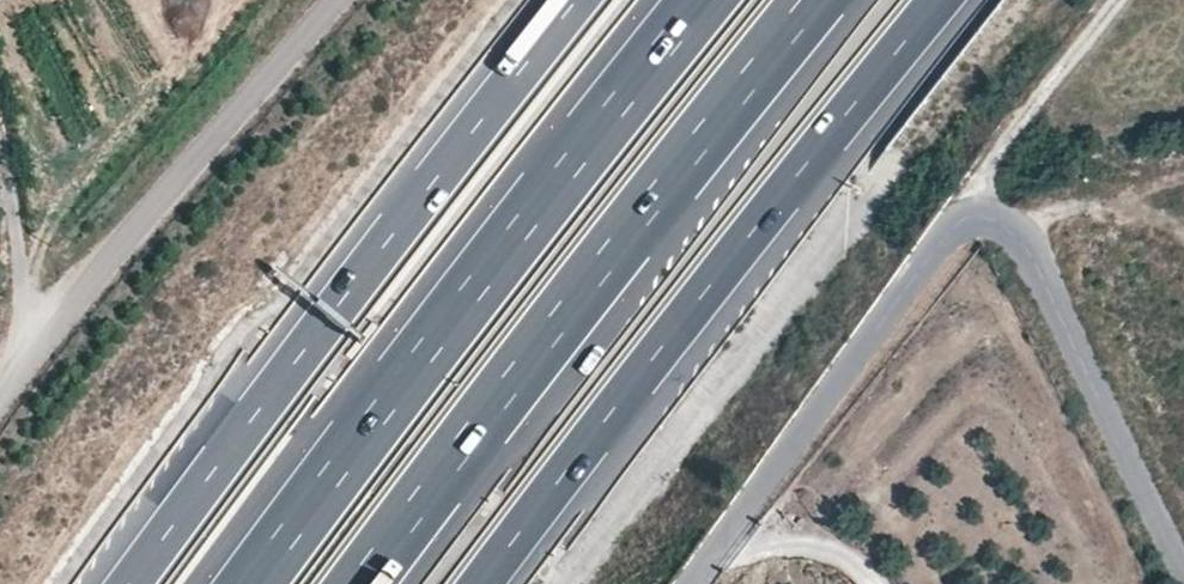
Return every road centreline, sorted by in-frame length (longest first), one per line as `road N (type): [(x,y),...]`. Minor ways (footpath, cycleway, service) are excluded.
road 1 (residential): [(1183,566),(1014,233),(974,215),(947,239),(690,583)]
road 2 (motorway): [(481,583),(940,0)]
road 3 (motorway): [(359,583),(814,0)]
road 4 (motorway): [(701,0),(253,583)]
road 5 (motorway): [(577,0),(130,583)]
road 6 (track): [(16,389),(0,121)]
road 7 (track): [(974,215),(991,158),(1114,0)]
road 8 (track): [(719,538),(851,555),(875,583)]

